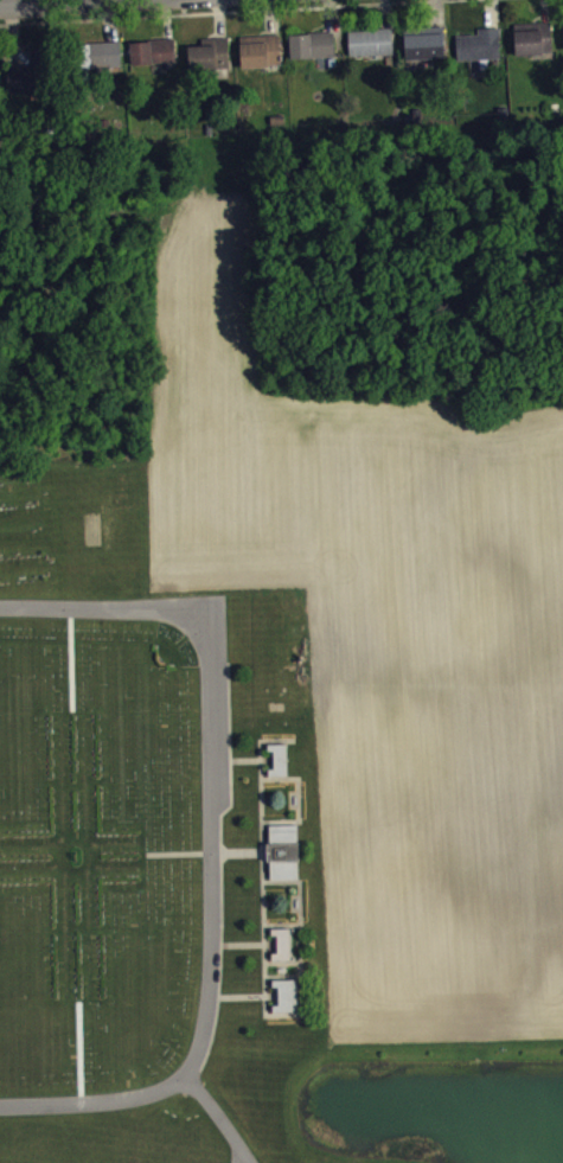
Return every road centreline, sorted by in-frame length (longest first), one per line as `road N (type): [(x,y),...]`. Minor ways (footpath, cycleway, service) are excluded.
road 1 (residential): [(0,6),(129,0)]

